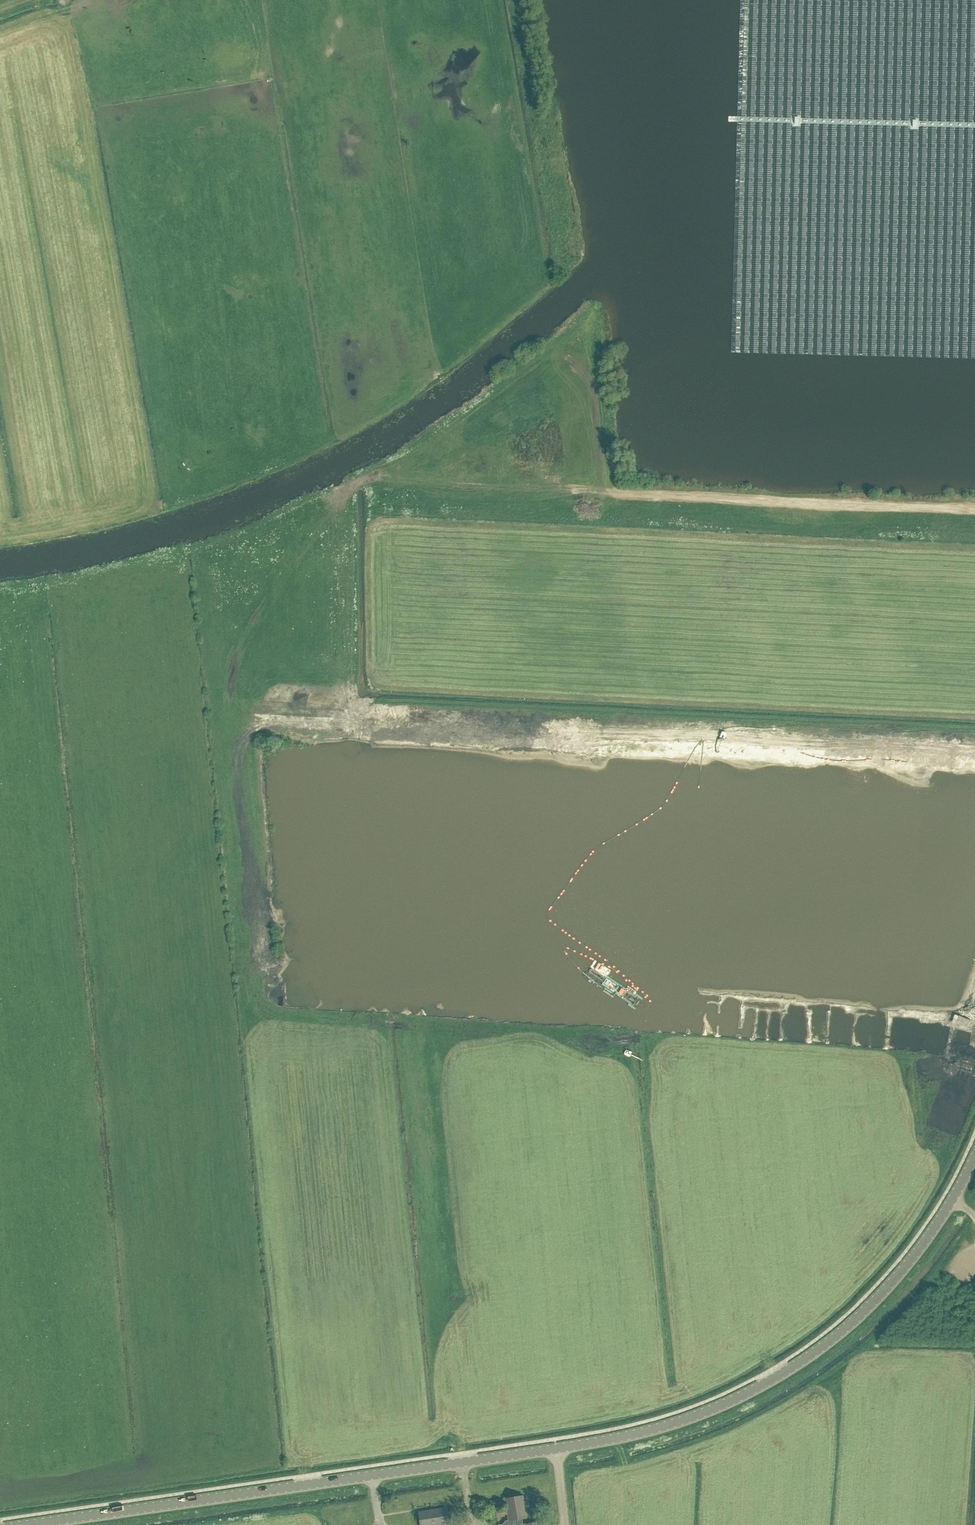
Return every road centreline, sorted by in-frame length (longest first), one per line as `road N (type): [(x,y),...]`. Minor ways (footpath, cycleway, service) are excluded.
road 1 (tertiary): [(20,1524),(581,1444),(702,1412),(794,1365),(864,1311),(931,1233),(974,1156)]

